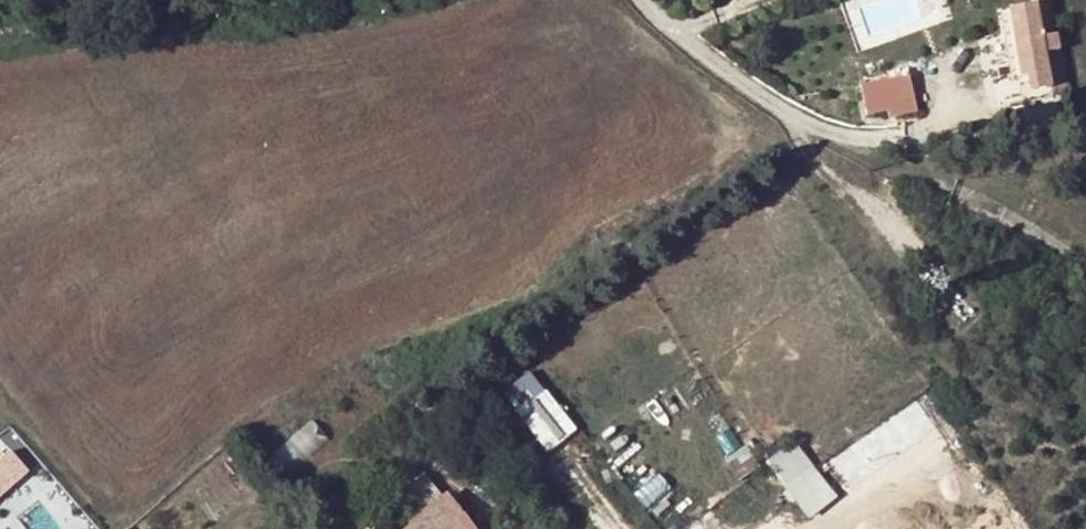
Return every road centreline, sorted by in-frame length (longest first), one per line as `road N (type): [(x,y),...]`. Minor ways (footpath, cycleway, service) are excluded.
road 1 (residential): [(1085,269),(870,137),(792,119),(689,45),(651,0)]

